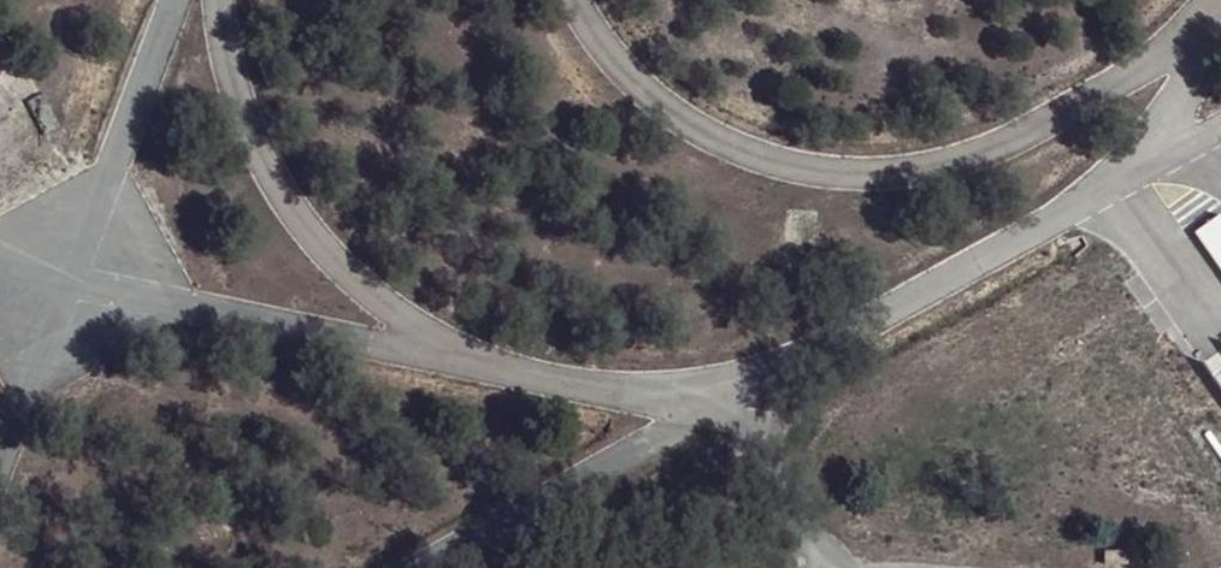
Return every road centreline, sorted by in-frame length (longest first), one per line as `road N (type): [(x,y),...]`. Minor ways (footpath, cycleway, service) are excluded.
road 1 (unclassified): [(730,413),(72,283)]
road 2 (unclassified): [(730,413),(1220,128)]
road 3 (unclassified): [(447,567),(730,413)]
road 4 (unclassified): [(72,283),(181,0)]
road 5 (unclassified): [(0,470),(72,283)]
road 6 (unclassified): [(844,567),(730,413)]

